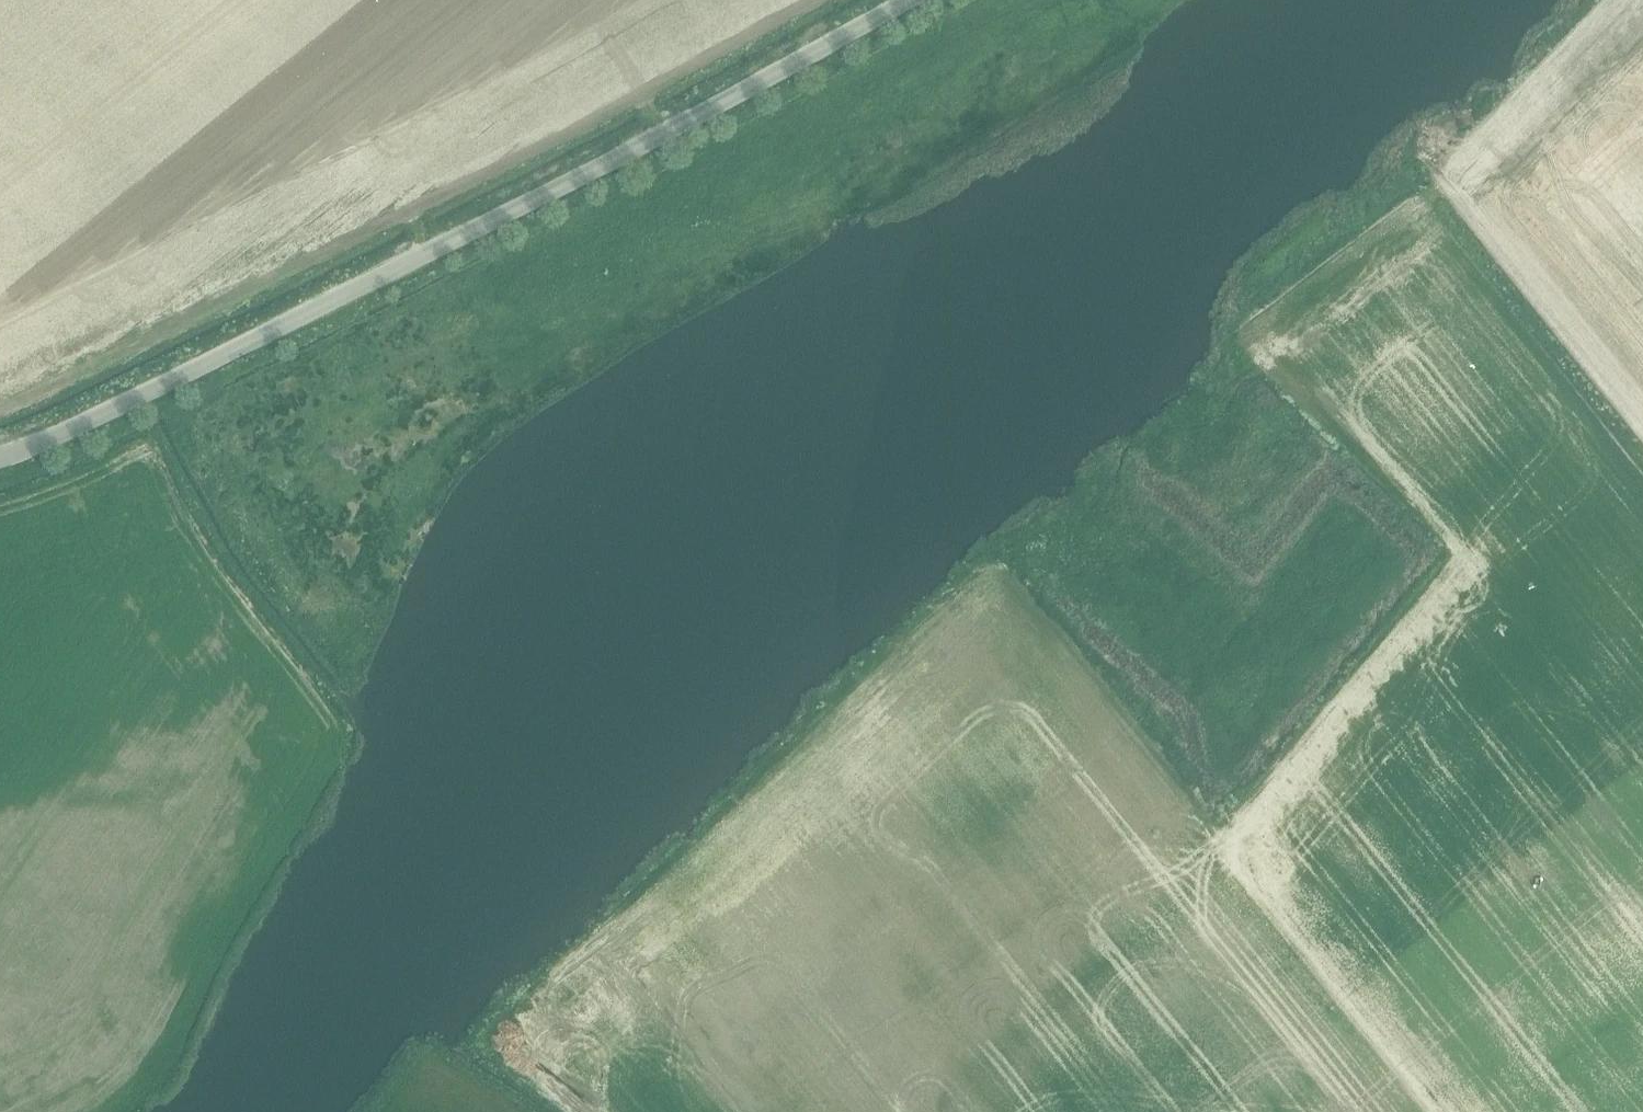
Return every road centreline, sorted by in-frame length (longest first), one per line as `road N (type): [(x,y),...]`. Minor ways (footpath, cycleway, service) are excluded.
road 1 (unclassified): [(0,456),(688,120),(901,0)]

